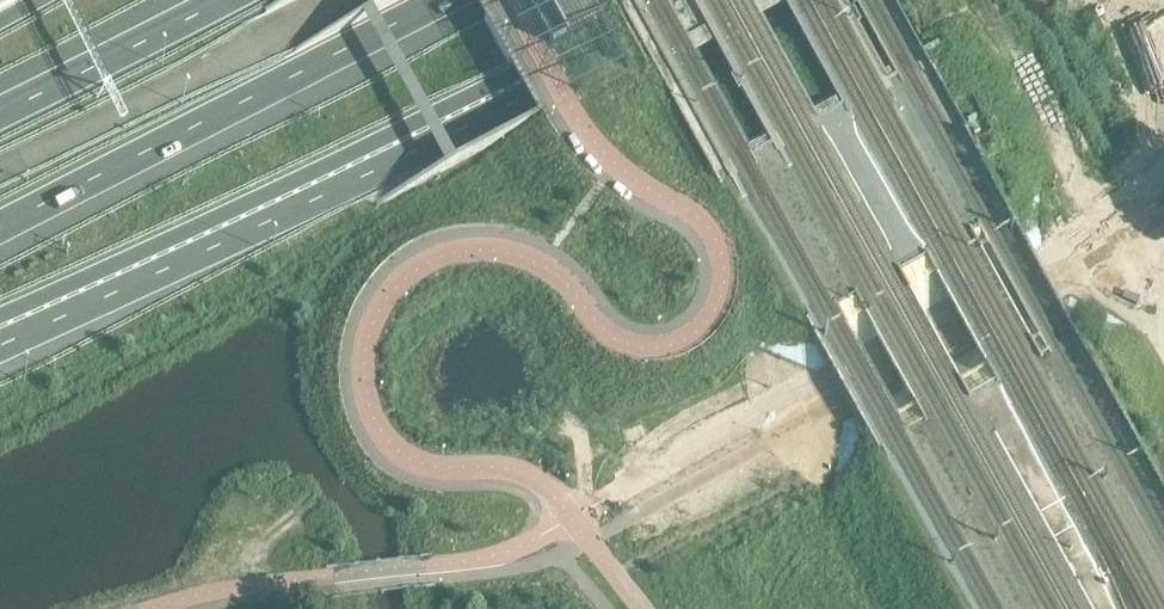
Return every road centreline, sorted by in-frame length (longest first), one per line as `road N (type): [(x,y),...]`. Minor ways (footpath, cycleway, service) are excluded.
road 1 (motorway): [(0,345),(288,212),(707,0)]
road 2 (motorway): [(0,314),(335,160),(653,0)]
road 3 (motorway): [(0,227),(440,0)]
road 4 (motorway): [(0,171),(338,0)]
road 5 (motorway): [(222,0),(0,113)]

